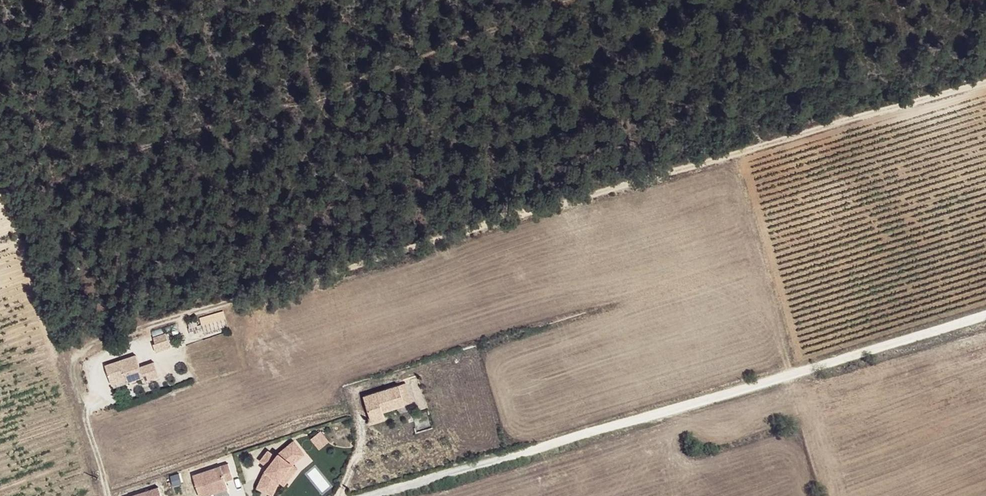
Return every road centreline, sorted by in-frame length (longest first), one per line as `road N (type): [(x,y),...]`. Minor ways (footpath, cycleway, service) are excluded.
road 1 (track): [(985,86),(84,346),(78,376),(110,495)]
road 2 (track): [(385,495),(985,321)]

